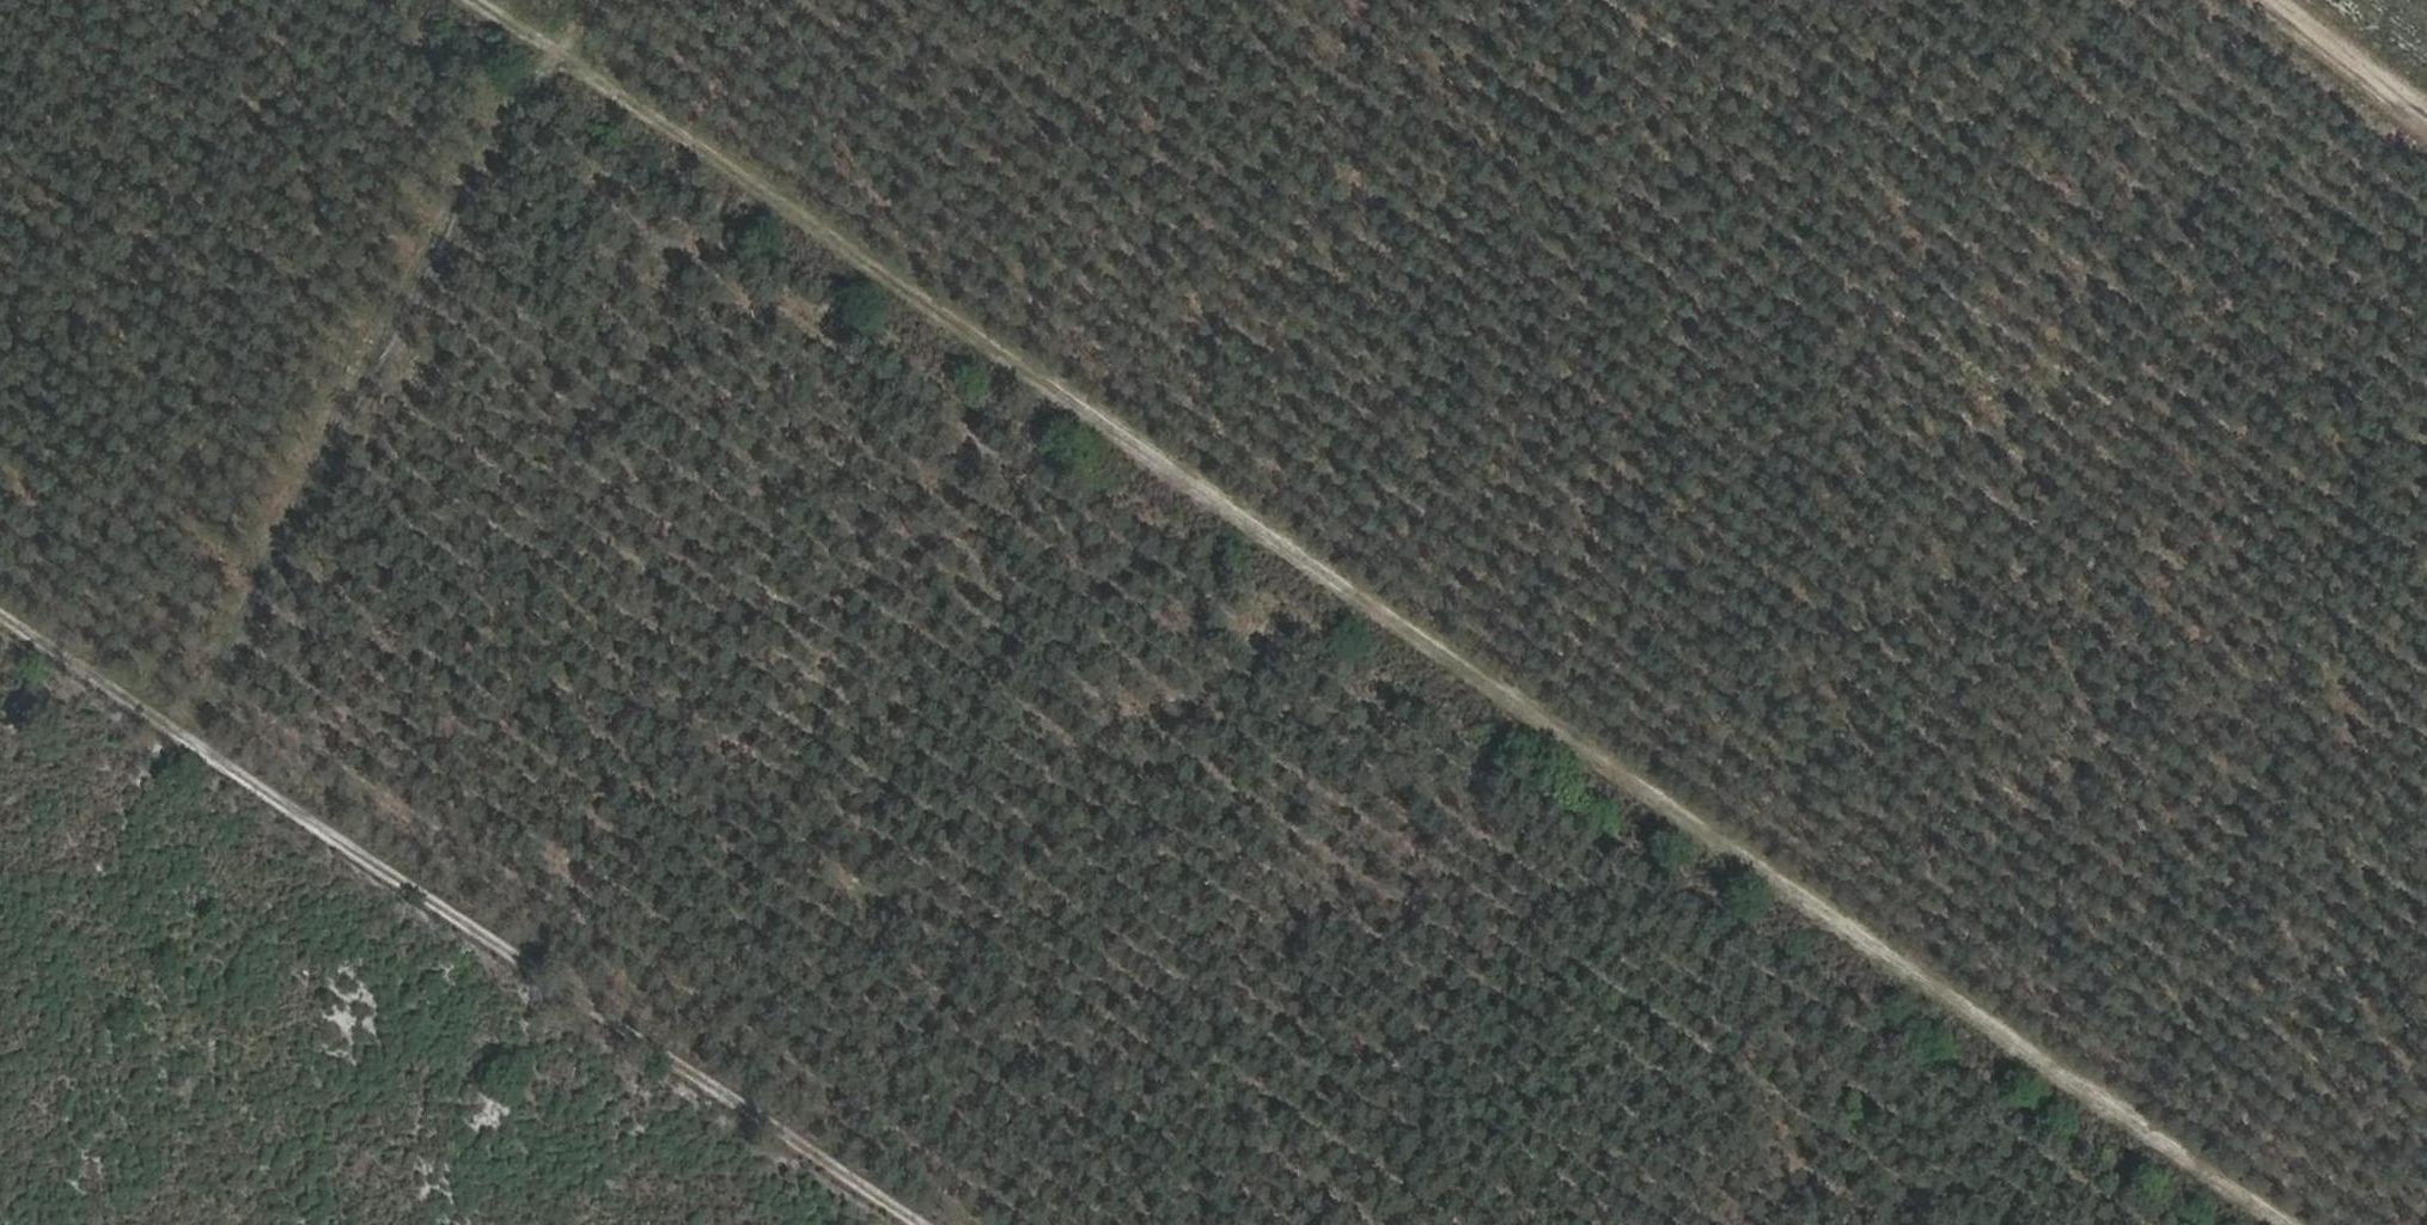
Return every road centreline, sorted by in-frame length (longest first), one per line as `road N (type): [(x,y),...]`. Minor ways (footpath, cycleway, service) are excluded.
road 1 (track): [(2271,1224),(480,0)]
road 2 (track): [(925,1224),(0,612)]
road 3 (track): [(2426,115),(2271,0)]

